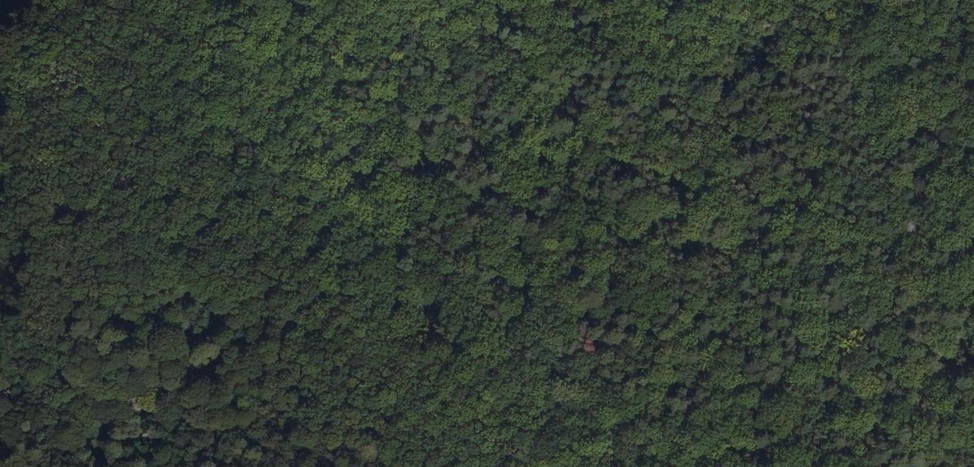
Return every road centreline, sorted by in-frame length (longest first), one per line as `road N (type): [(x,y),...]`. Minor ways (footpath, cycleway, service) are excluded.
road 1 (track): [(645,466),(590,348),(584,213),(515,121),(474,0)]
road 2 (track): [(118,464),(62,381),(39,296),(23,93),(47,0)]
road 3 (track): [(200,0),(23,93)]

